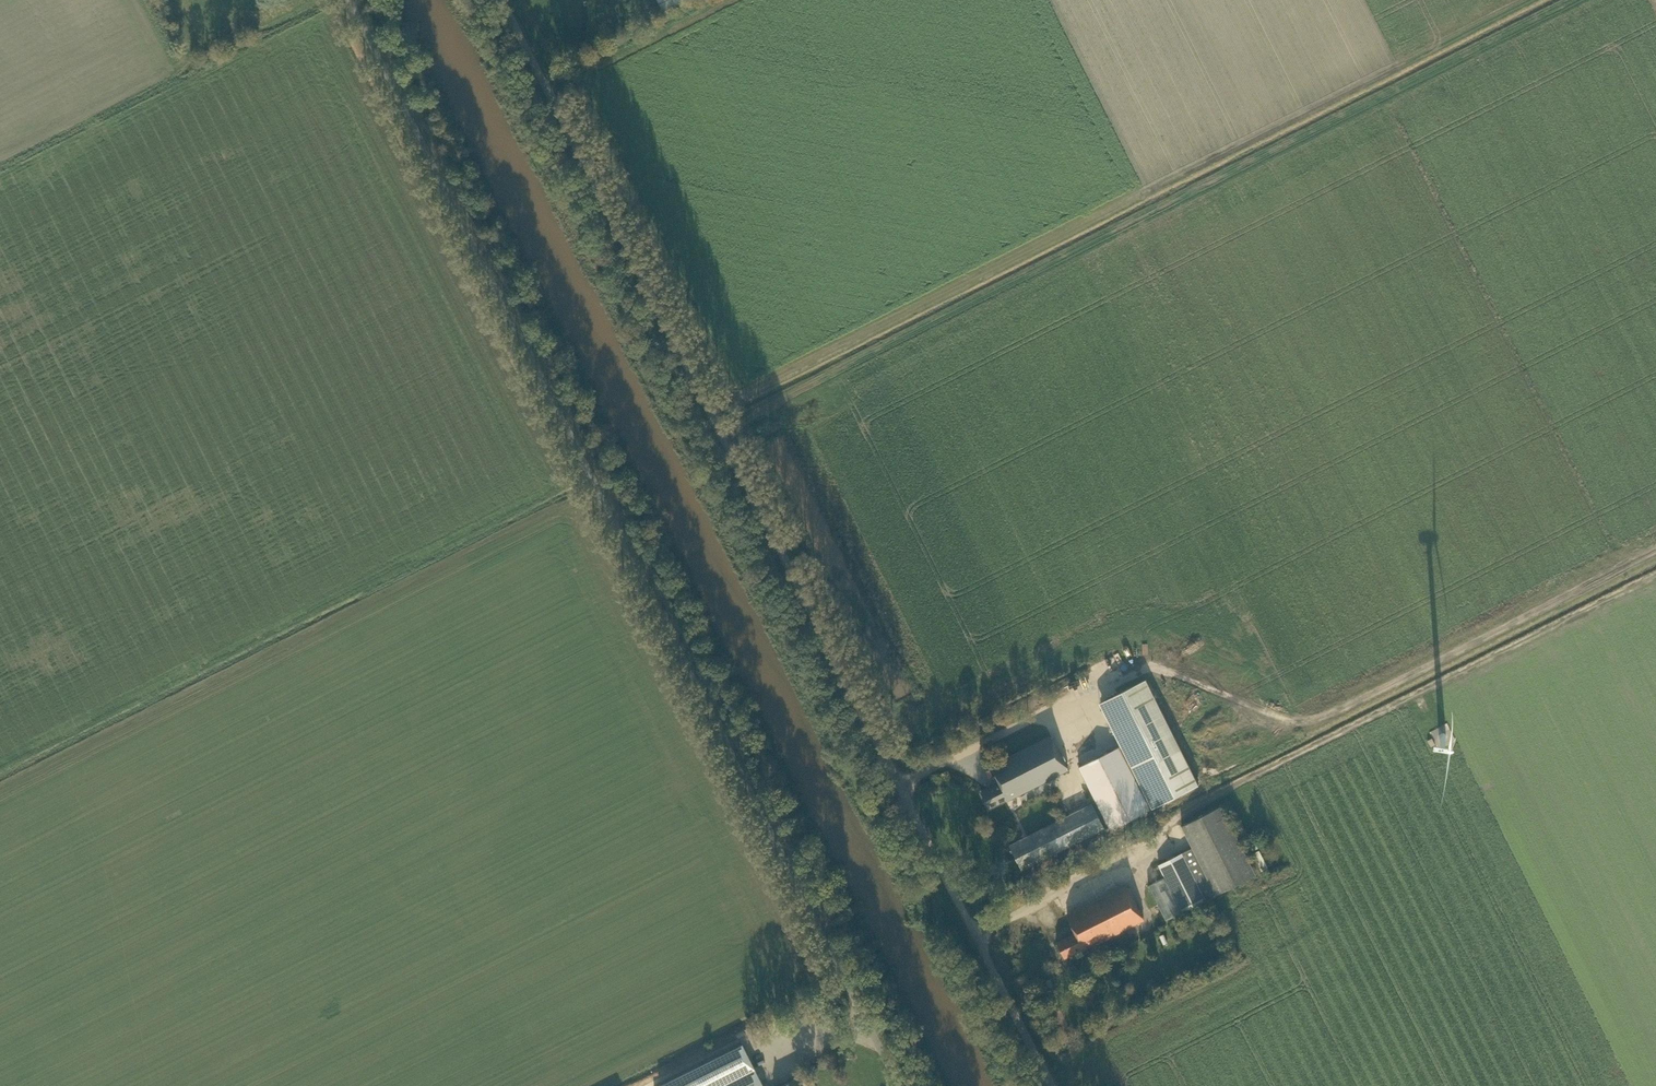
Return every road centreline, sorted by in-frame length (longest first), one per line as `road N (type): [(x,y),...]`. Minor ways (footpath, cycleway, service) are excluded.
road 1 (unclassified): [(1050,1085),(501,0)]
road 2 (unclassified): [(898,1085),(349,0)]

